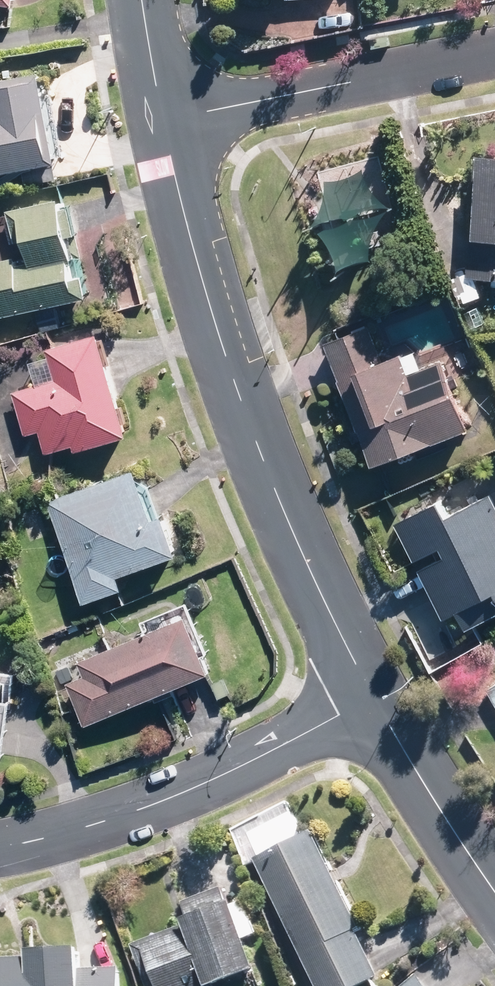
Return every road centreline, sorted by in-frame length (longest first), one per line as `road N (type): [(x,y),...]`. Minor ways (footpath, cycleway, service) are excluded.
road 1 (tertiary): [(161,121),(234,381),(370,698)]
road 2 (residential): [(0,847),(153,801),(370,698)]
road 3 (residential): [(494,51),(161,121)]
road 4 (tertiary): [(370,698),(494,891)]
road 5 (tertiary): [(142,0),(161,121)]

